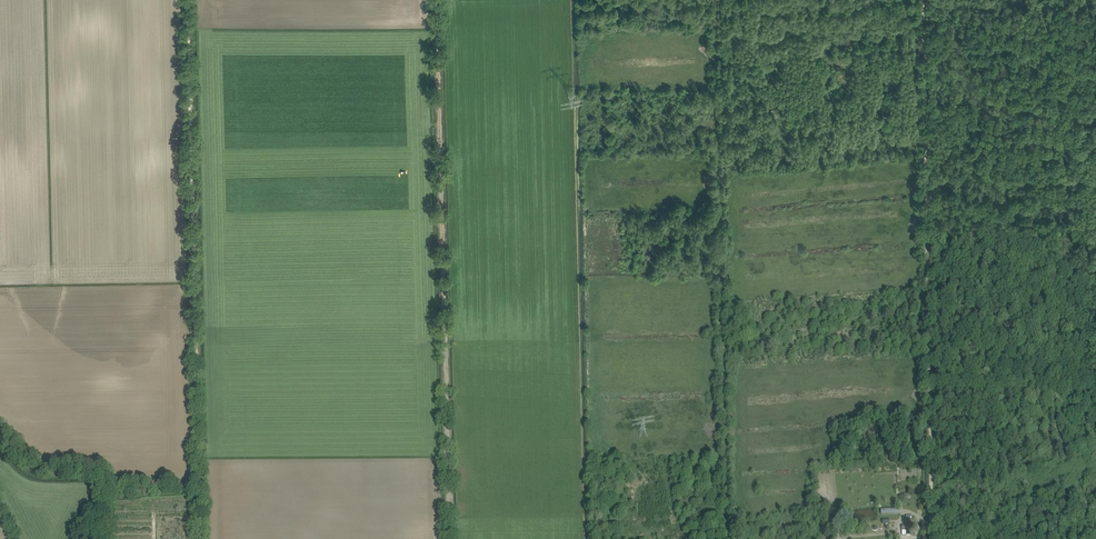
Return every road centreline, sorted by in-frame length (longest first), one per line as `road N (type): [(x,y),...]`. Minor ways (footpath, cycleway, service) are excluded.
road 1 (track): [(204,538),(191,0)]
road 2 (track): [(729,538),(716,0)]
road 3 (track): [(923,0),(933,538)]

